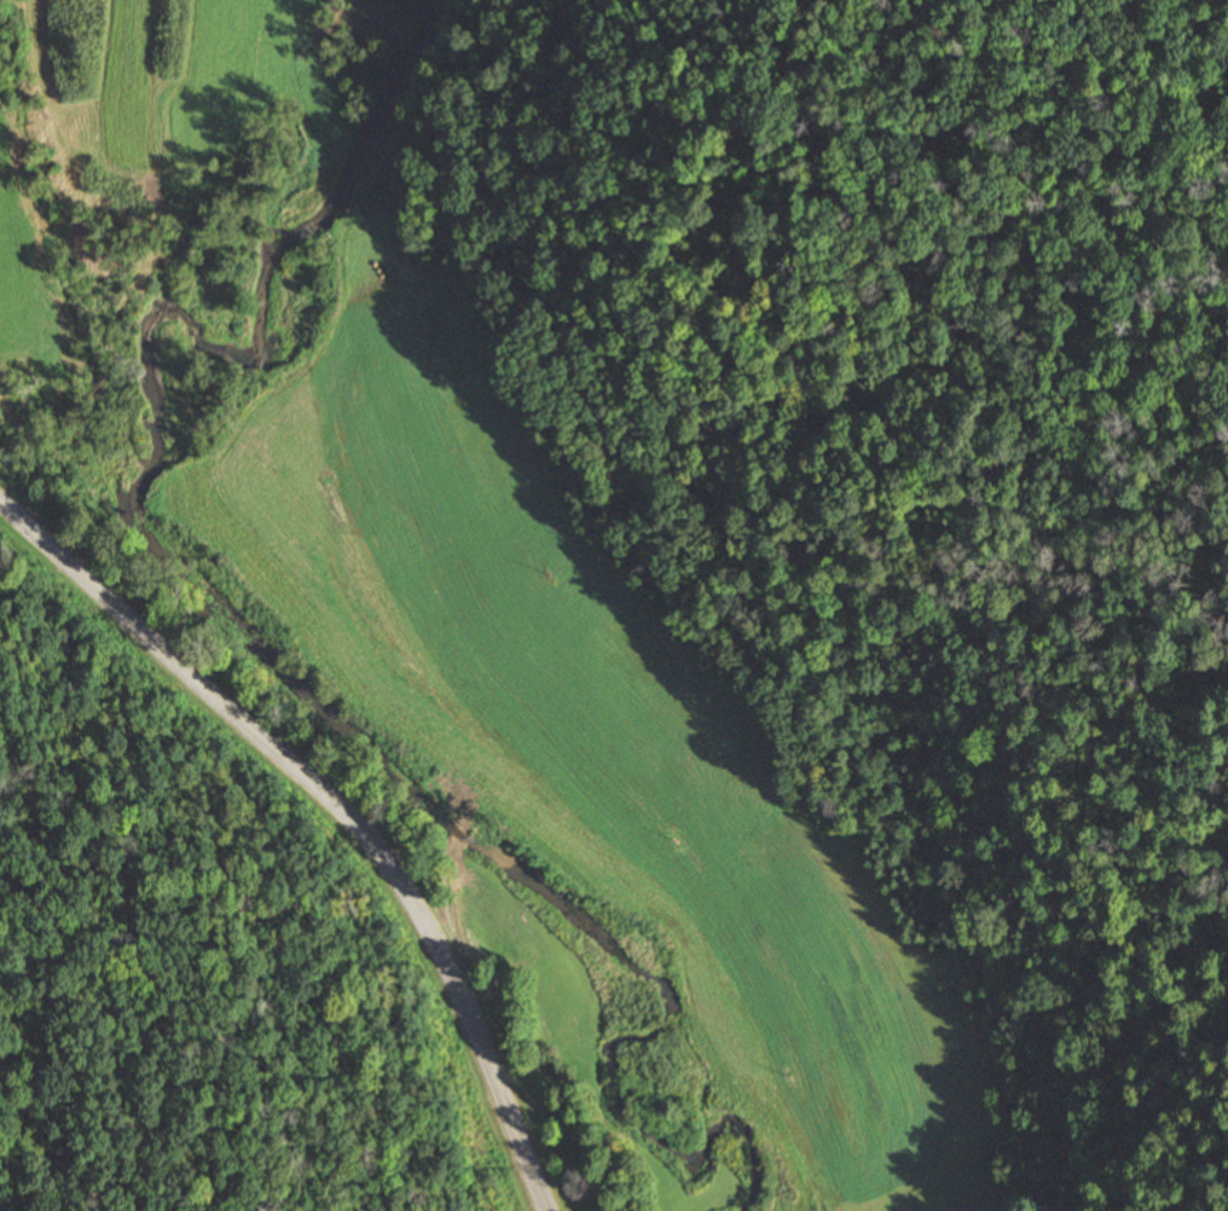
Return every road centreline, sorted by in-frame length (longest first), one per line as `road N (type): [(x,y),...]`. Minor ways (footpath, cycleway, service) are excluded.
road 1 (secondary): [(543,1210),(485,1061),(386,856),(329,793),(0,496)]

